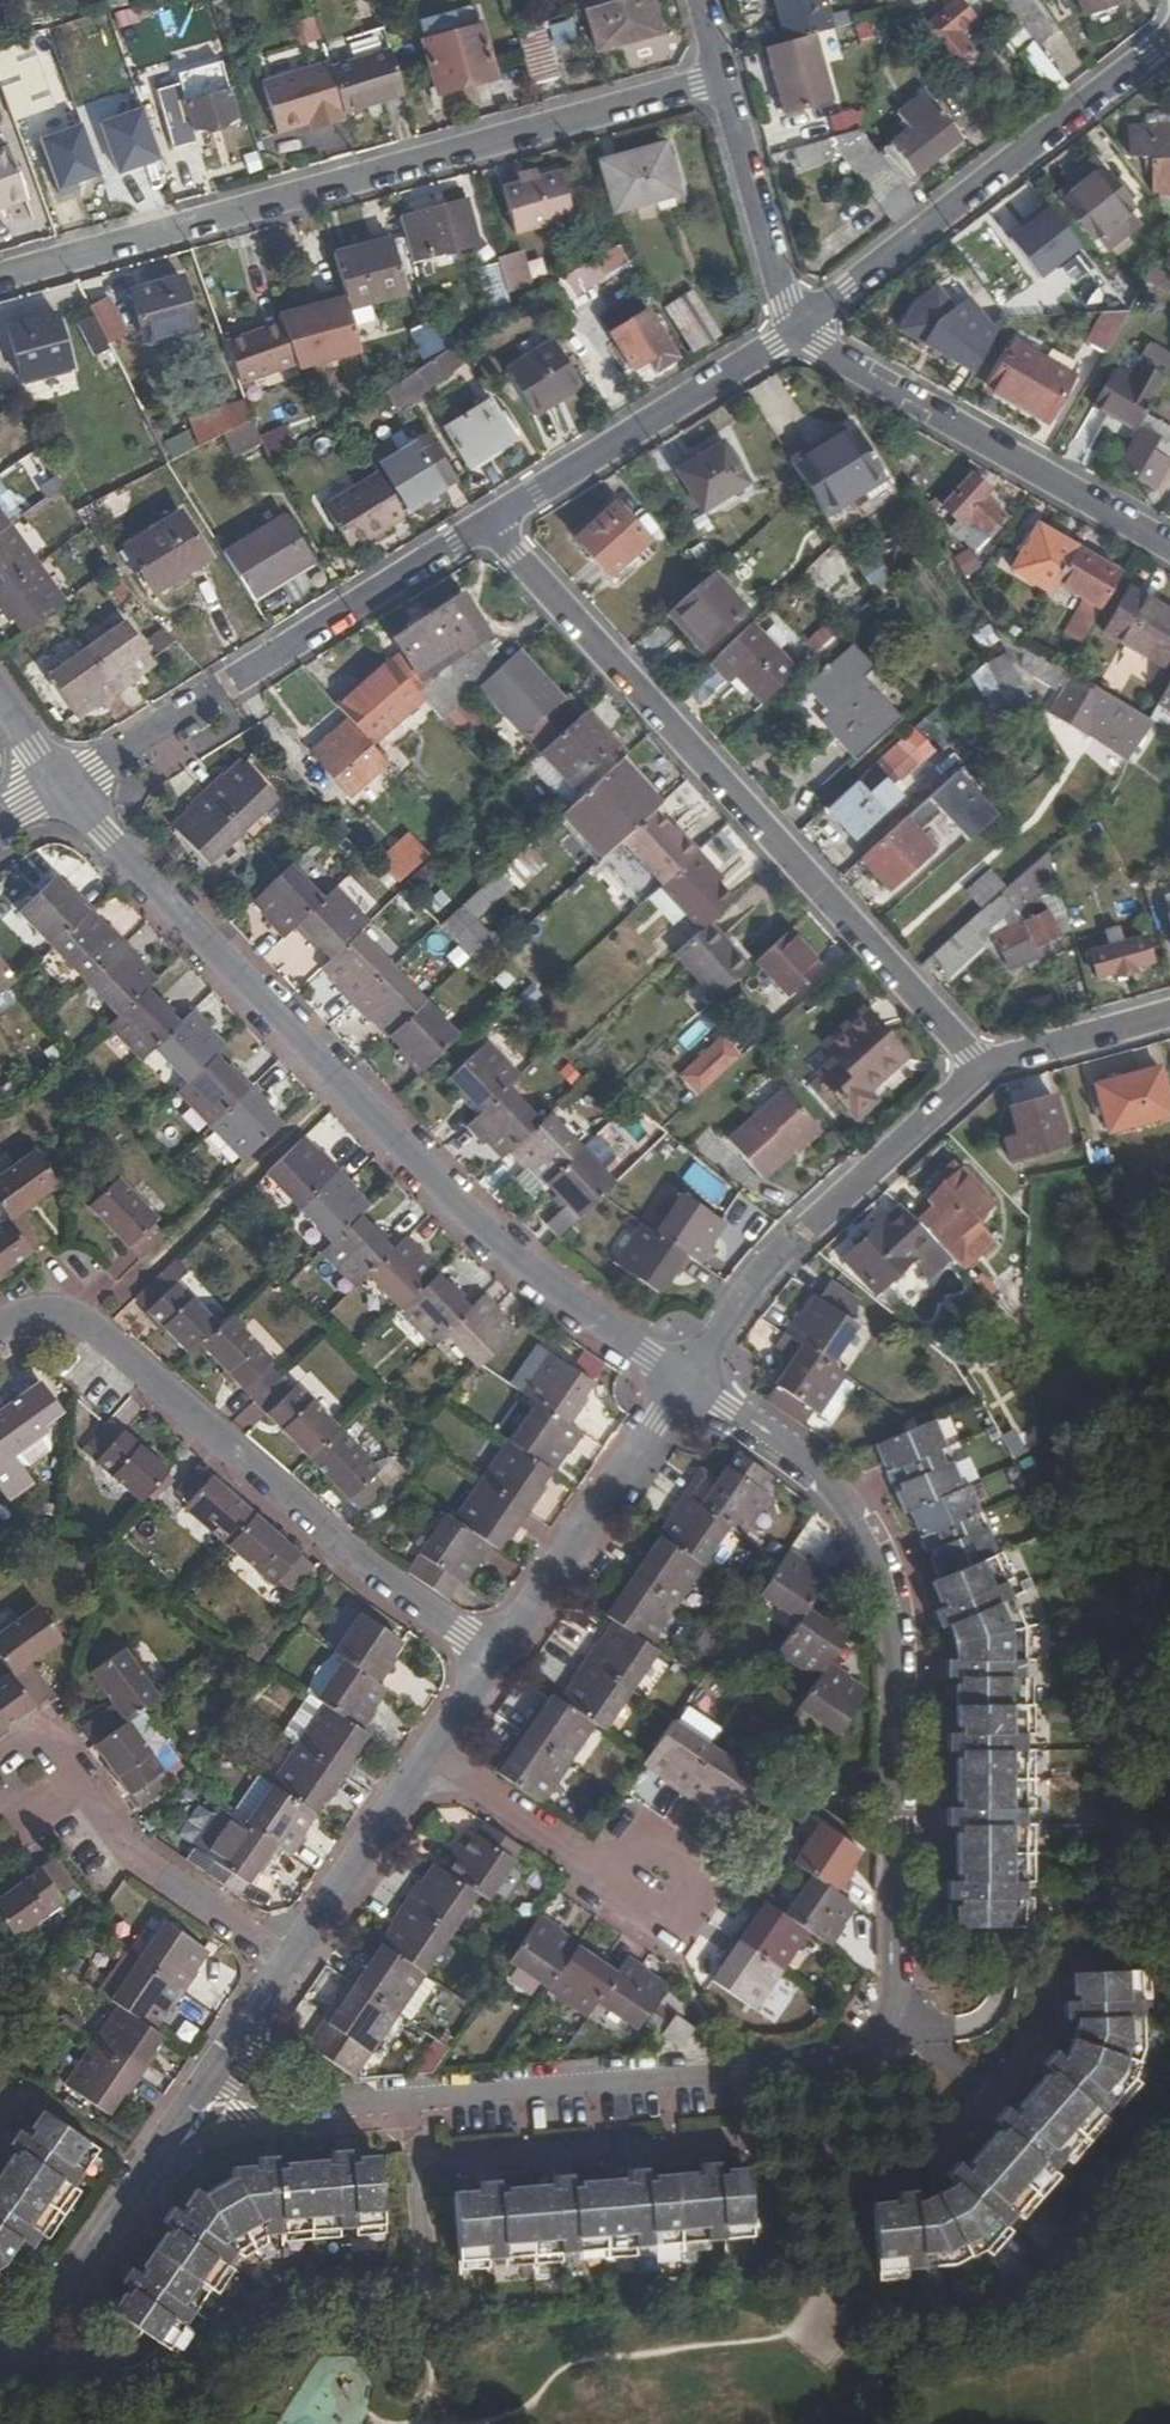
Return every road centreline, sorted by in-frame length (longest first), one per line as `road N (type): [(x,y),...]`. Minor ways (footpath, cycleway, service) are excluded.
road 1 (residential): [(687,1383),(818,1473),(864,1528),(891,1586),(897,1617),(891,2020),(852,2056),(802,2063),(271,2101),(234,2096),(211,2081)]
road 2 (residential): [(61,790),(471,1215),(540,1277),(687,1383)]
road 3 (residential): [(0,279),(719,78)]
road 4 (residential): [(490,525),(982,1067)]
road 5 (residential): [(496,1655),(358,1555),(89,1324),(52,1312),(0,1328)]
road 6 (residential): [(490,525),(61,790)]
road 7 (residential): [(1169,39),(799,328)]
road 8 (residential): [(982,1067),(766,1266),(687,1383)]
road 9 (residential): [(1169,547),(799,328)]
road 10 (residential): [(288,1962),(135,1855),(69,1765),(0,1804)]
road 11 (residential): [(799,328),(490,525)]
road 12 (residential): [(211,2081),(125,2250),(47,2332),(0,2357)]
road 13 (residential): [(687,1383),(496,1655)]
road 14 (residential): [(430,1752),(693,1930)]
road 15 (residential): [(799,328),(719,78)]
road 16 (residential): [(430,1752),(288,1962)]
road 17 (residential): [(1169,1014),(982,1067)]
road 18 (residential): [(288,1962),(211,2081)]

